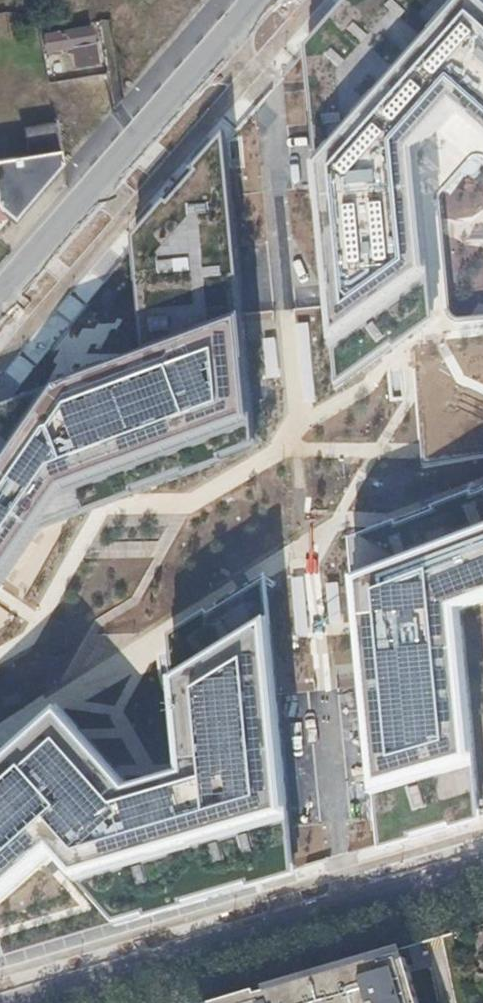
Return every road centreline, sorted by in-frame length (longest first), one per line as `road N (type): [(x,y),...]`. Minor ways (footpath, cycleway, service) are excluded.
road 1 (residential): [(482,867),(29,1002)]
road 2 (residential): [(256,0),(0,294)]
road 3 (unknown): [(133,145),(101,0)]

